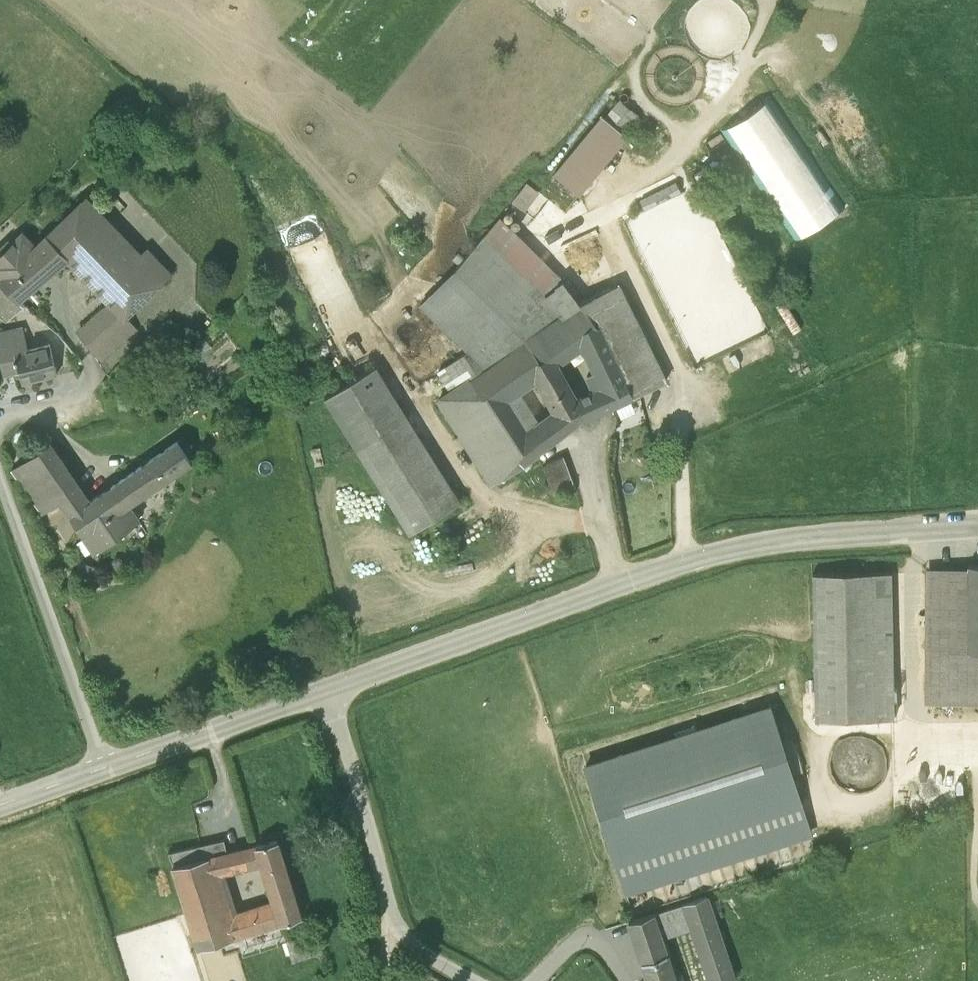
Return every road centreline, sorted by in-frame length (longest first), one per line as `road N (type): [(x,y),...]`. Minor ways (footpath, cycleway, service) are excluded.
road 1 (tertiary): [(0,806),(705,561),(830,534),(977,527)]

